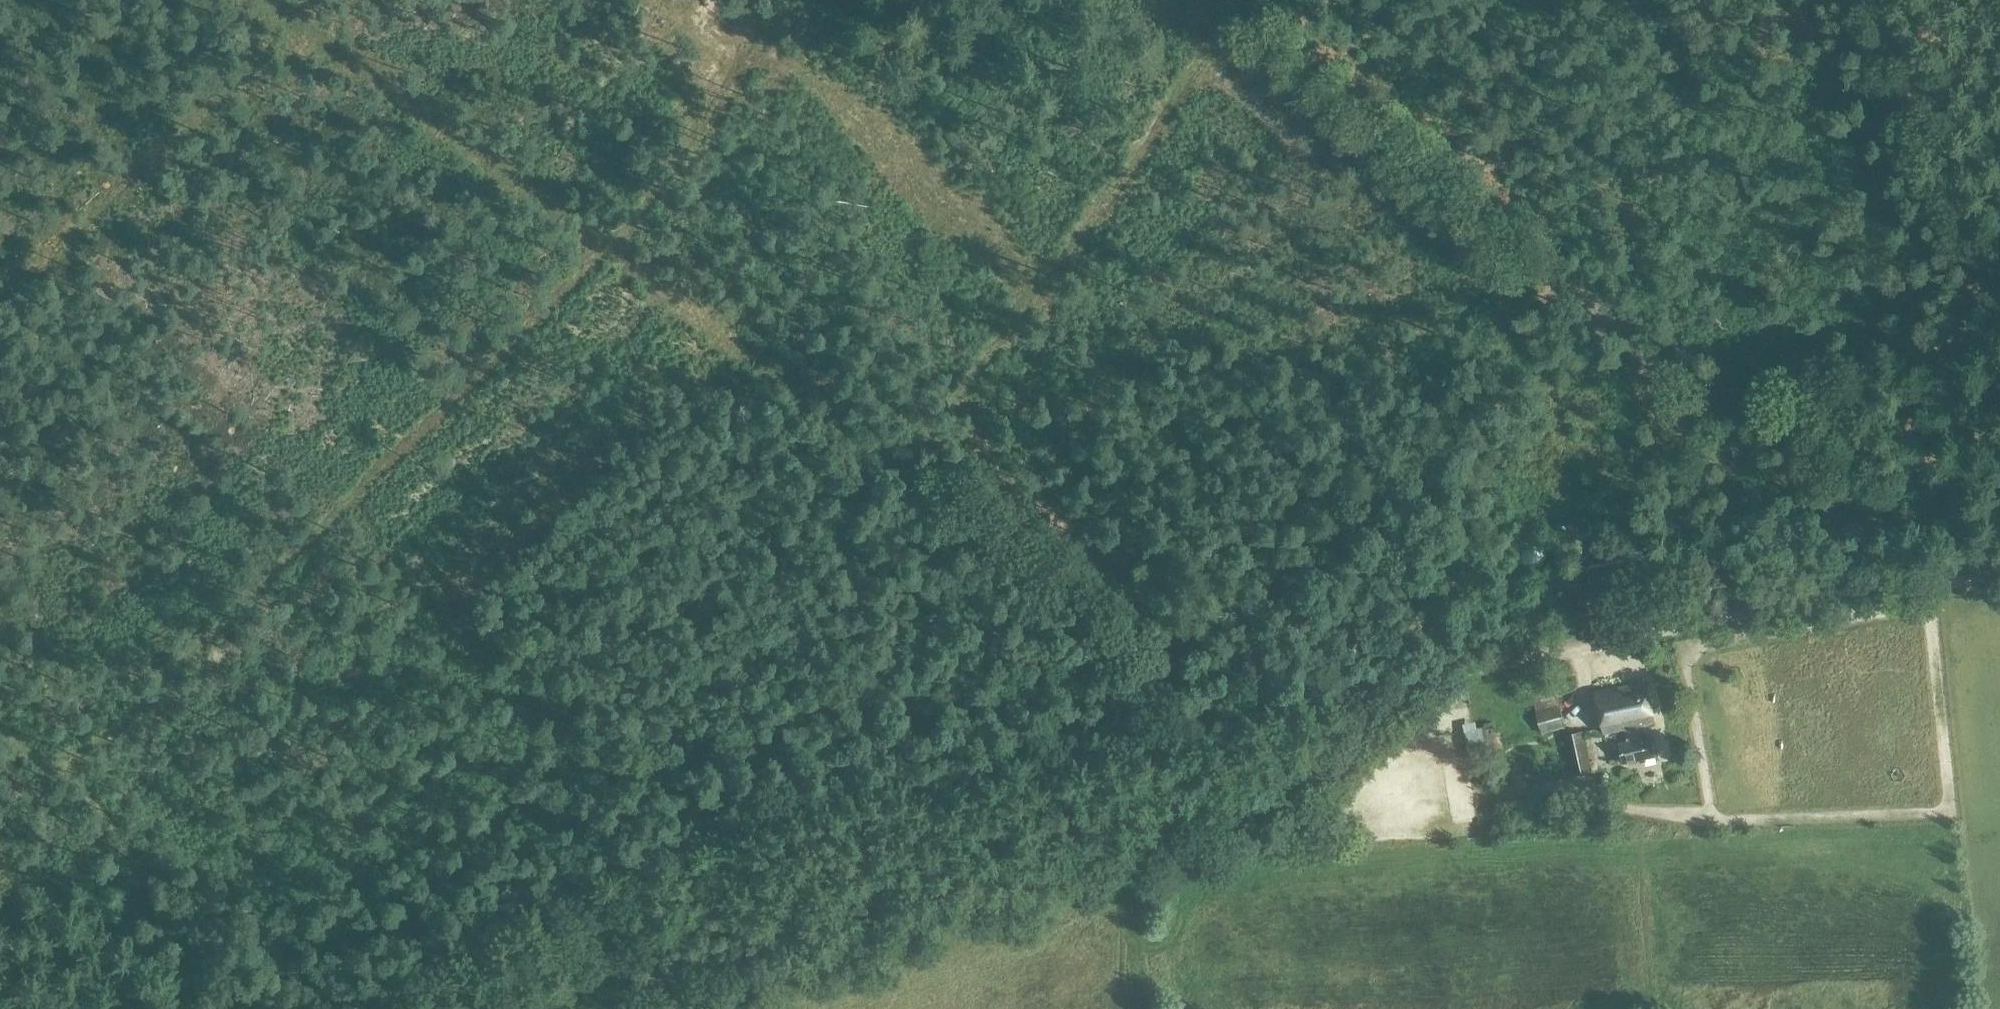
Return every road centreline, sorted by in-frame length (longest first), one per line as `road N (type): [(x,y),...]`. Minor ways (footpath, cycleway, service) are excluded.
road 1 (track): [(340,1008),(603,874),(774,801),(1945,567)]

